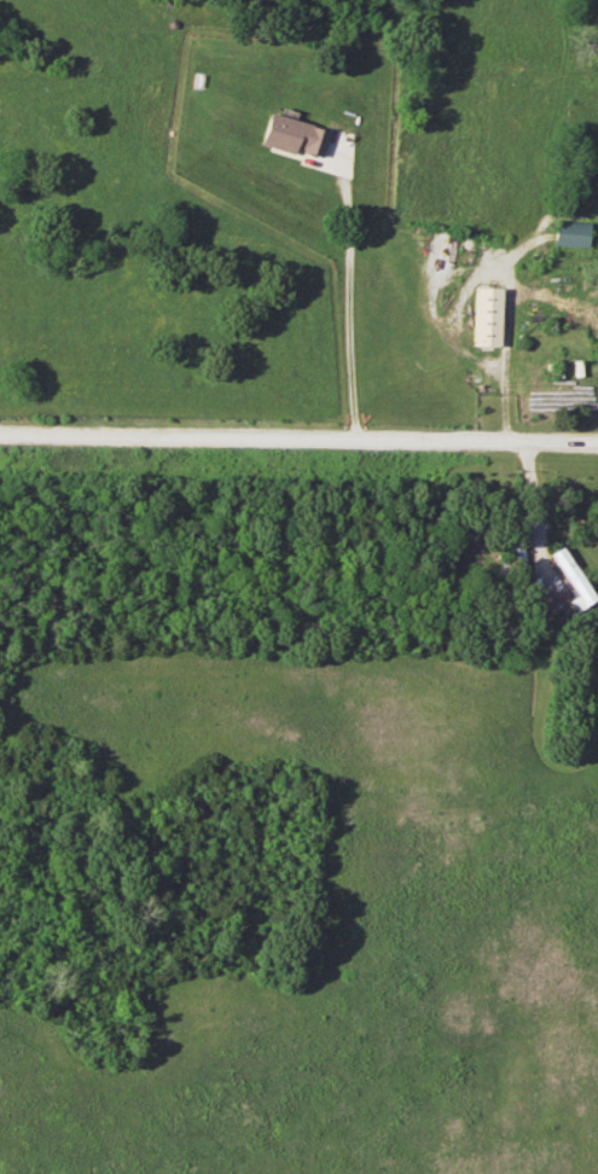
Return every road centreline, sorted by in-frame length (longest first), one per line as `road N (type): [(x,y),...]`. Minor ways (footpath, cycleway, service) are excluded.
road 1 (residential): [(597,445),(0,433)]

